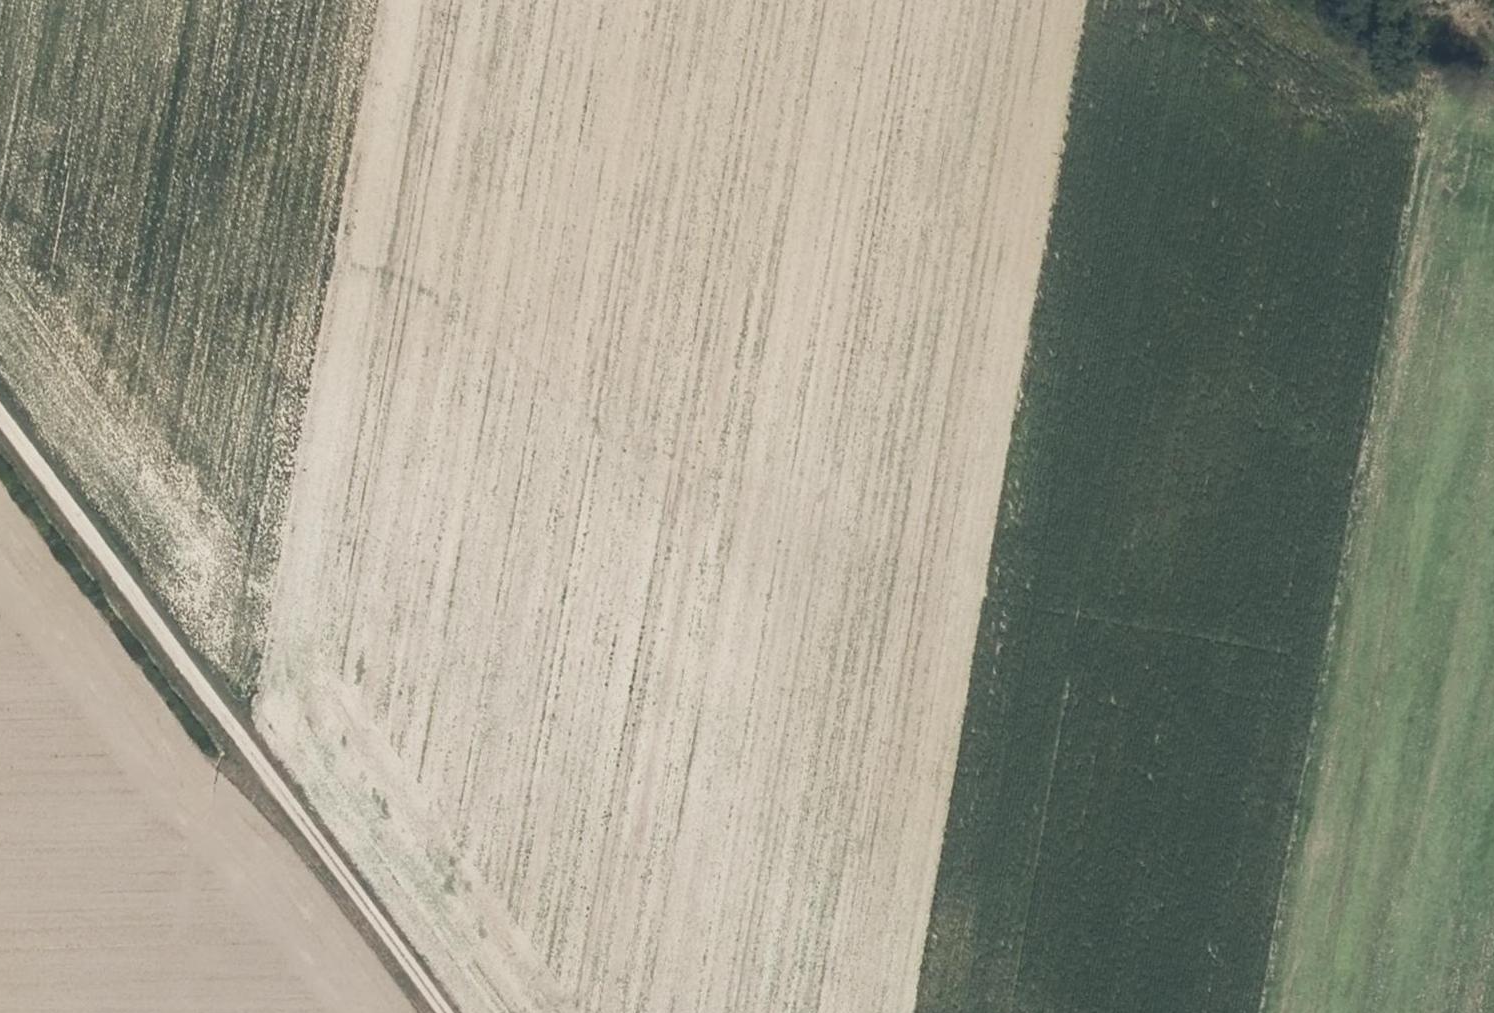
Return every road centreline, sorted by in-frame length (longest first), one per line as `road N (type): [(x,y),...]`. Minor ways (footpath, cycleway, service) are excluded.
road 1 (track): [(444,1012),(0,412)]

